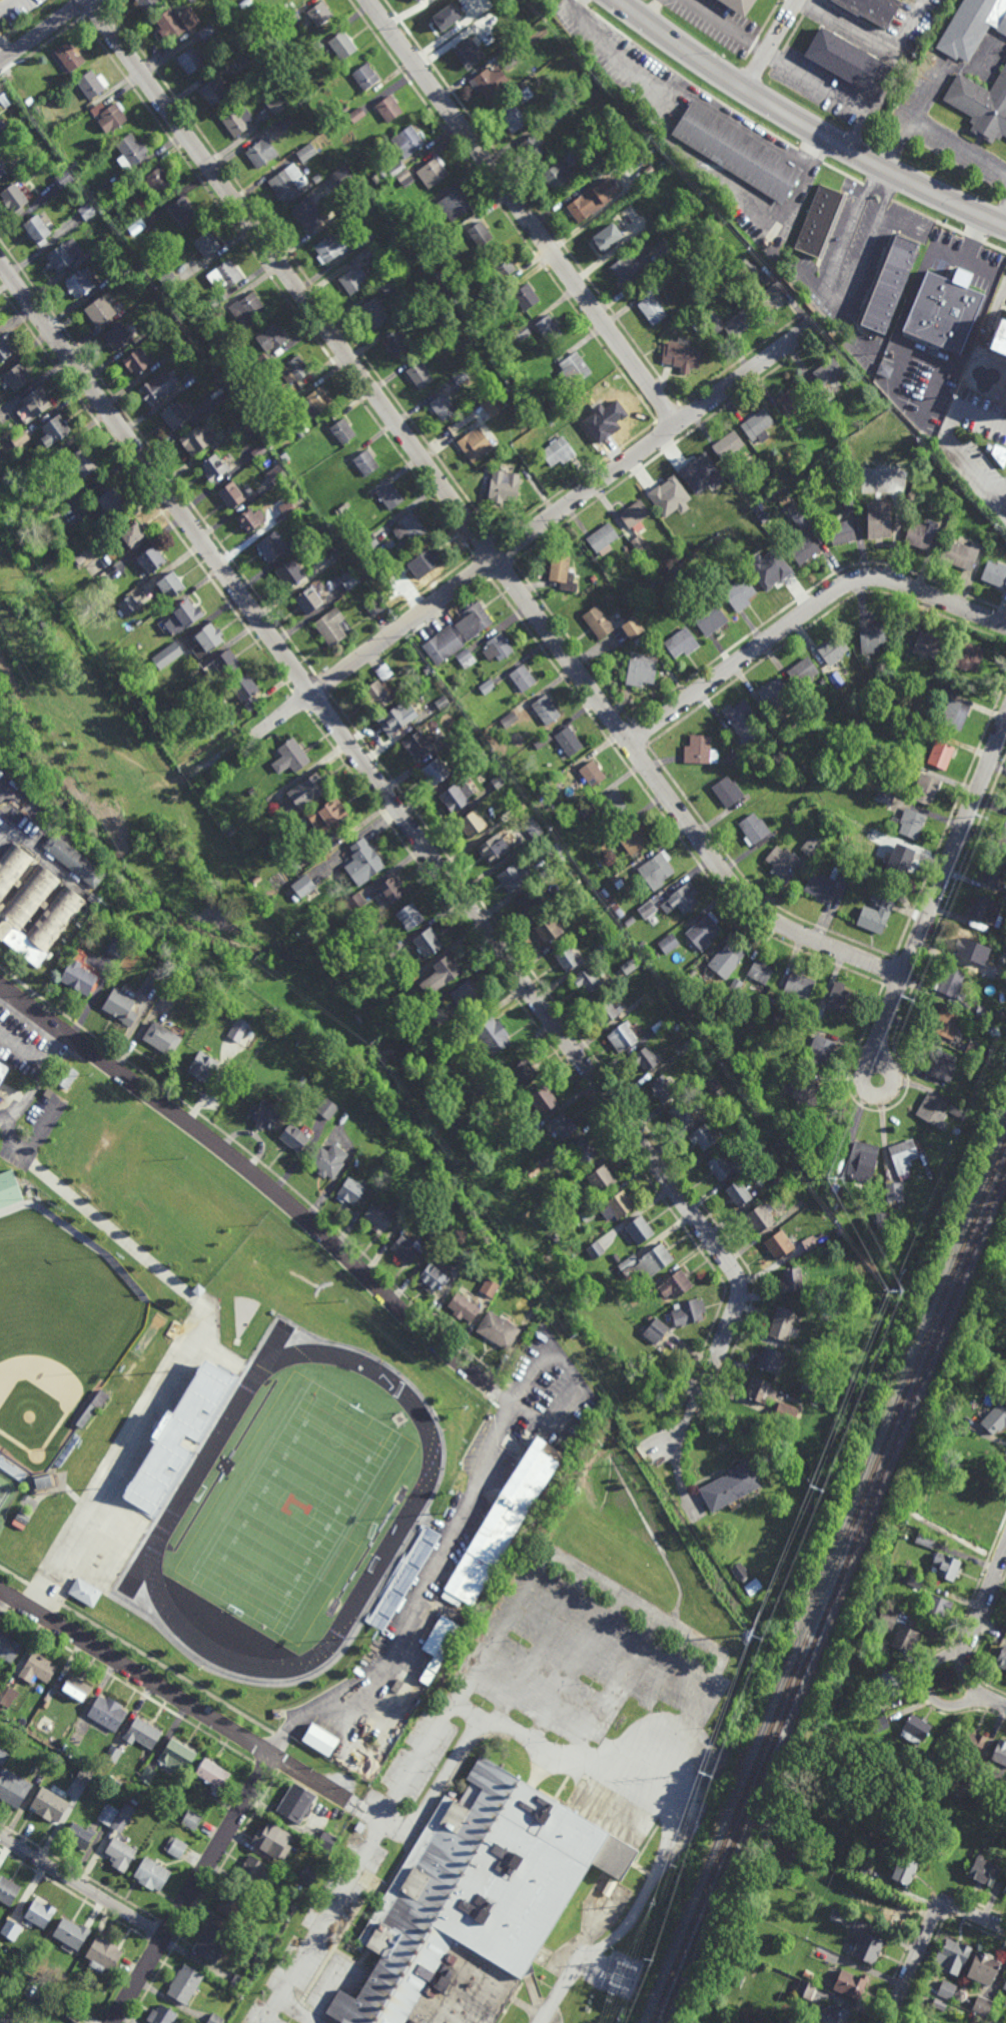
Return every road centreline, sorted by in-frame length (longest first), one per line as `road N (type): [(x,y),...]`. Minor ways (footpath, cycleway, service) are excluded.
road 1 (residential): [(0,265),(737,1278),(737,1304),(696,1401)]
road 2 (residential): [(903,977),(776,922),(722,872),(85,0)]
road 3 (residential): [(816,321),(254,735)]
road 4 (residential): [(494,1393),(289,1203),(0,984)]
road 5 (residential): [(677,423),(369,0)]
road 6 (secondary): [(1005,226),(796,120),(618,0)]
road 7 (residential): [(1005,626),(897,581),(846,584),(629,742)]
road 8 (residential): [(357,1807),(0,1590)]
road 9 (residential): [(1005,721),(897,993),(877,1065)]
road 10 (residential): [(114,2022),(274,1757)]
road 11 (residential): [(0,1837),(166,1938)]
road 12 (residential): [(887,2022),(936,1914),(957,1907),(1005,1929)]
road 13 (residential): [(988,1698),(952,1706),(929,1690),(938,1659),(964,1646)]

